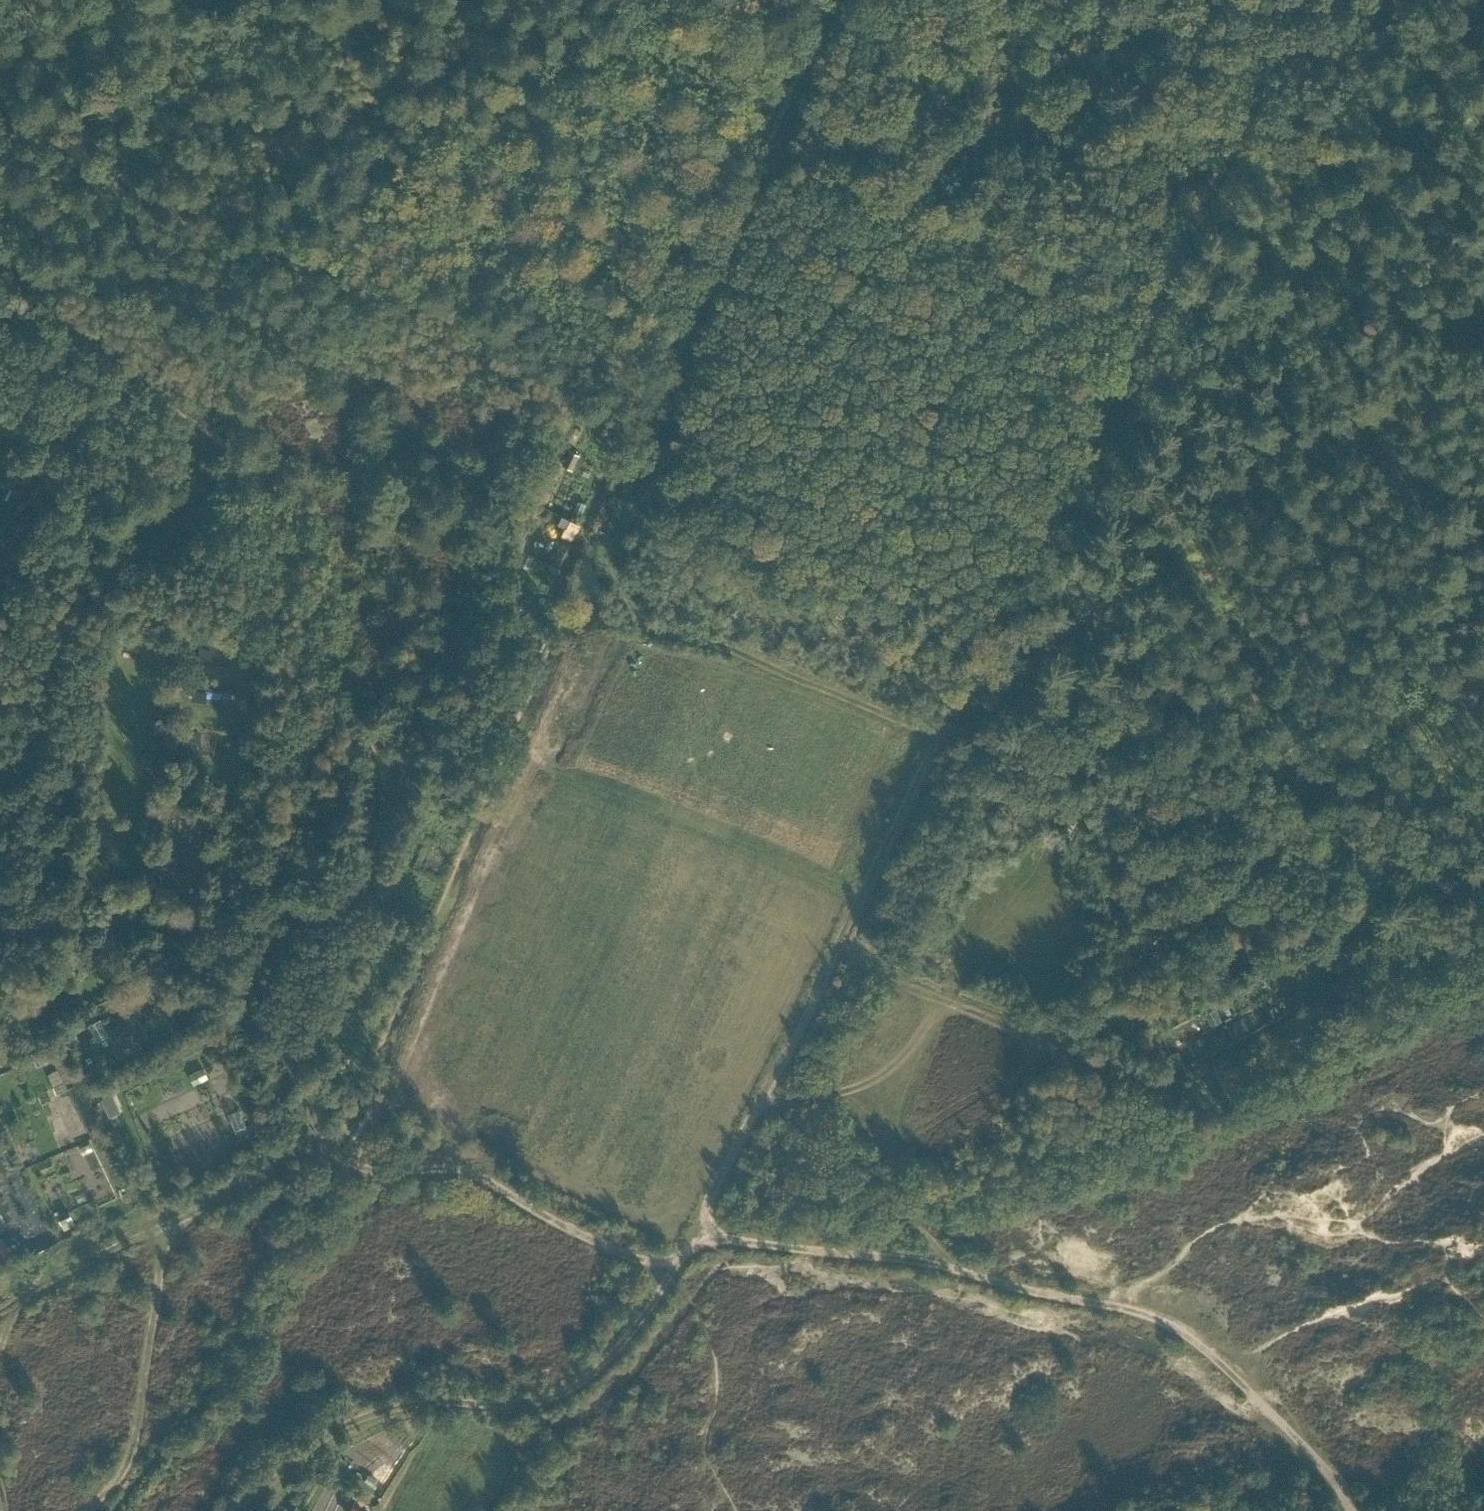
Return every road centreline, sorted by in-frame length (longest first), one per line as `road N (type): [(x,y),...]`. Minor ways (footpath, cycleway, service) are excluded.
road 1 (track): [(1302,0),(671,1281),(575,1389),(516,1402),(367,1412),(307,1445),(243,1510)]
road 2 (track): [(1348,1510),(1254,1393),(1186,1339),(1114,1308),(954,1270),(719,1236),(658,1261),(613,1254),(485,1175),(338,1155),(310,1136),(299,1100)]
road 3 (track): [(299,1100),(228,953),(183,918),(123,902),(58,906),(0,932)]
road 4 (track): [(310,1136),(255,1182),(110,1248),(35,1294),(0,1348)]
road 5 (track): [(182,1222),(156,1280),(127,1456),(80,1510)]

